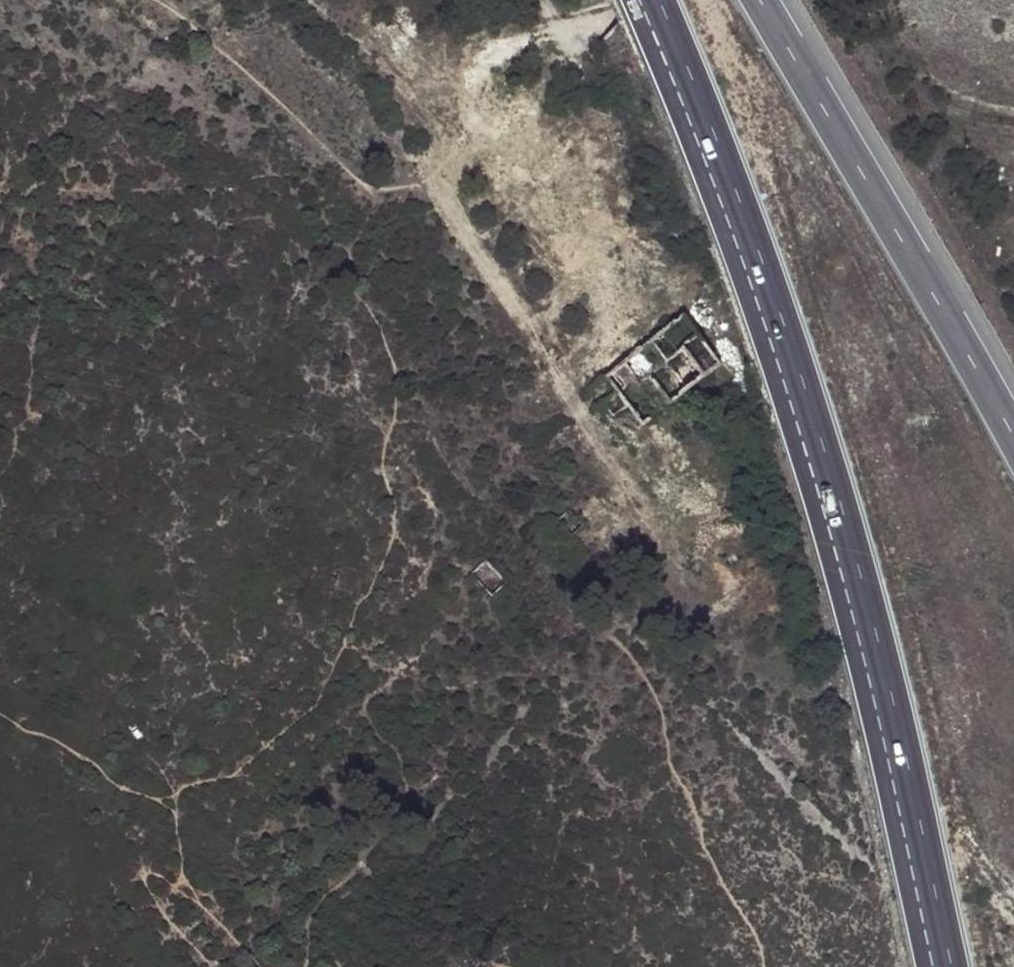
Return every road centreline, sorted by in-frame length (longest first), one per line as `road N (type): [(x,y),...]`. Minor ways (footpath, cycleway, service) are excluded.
road 1 (motorway): [(654,0),(767,291),(823,467),(897,735),(948,966)]
road 2 (motorway): [(1013,438),(755,0)]

